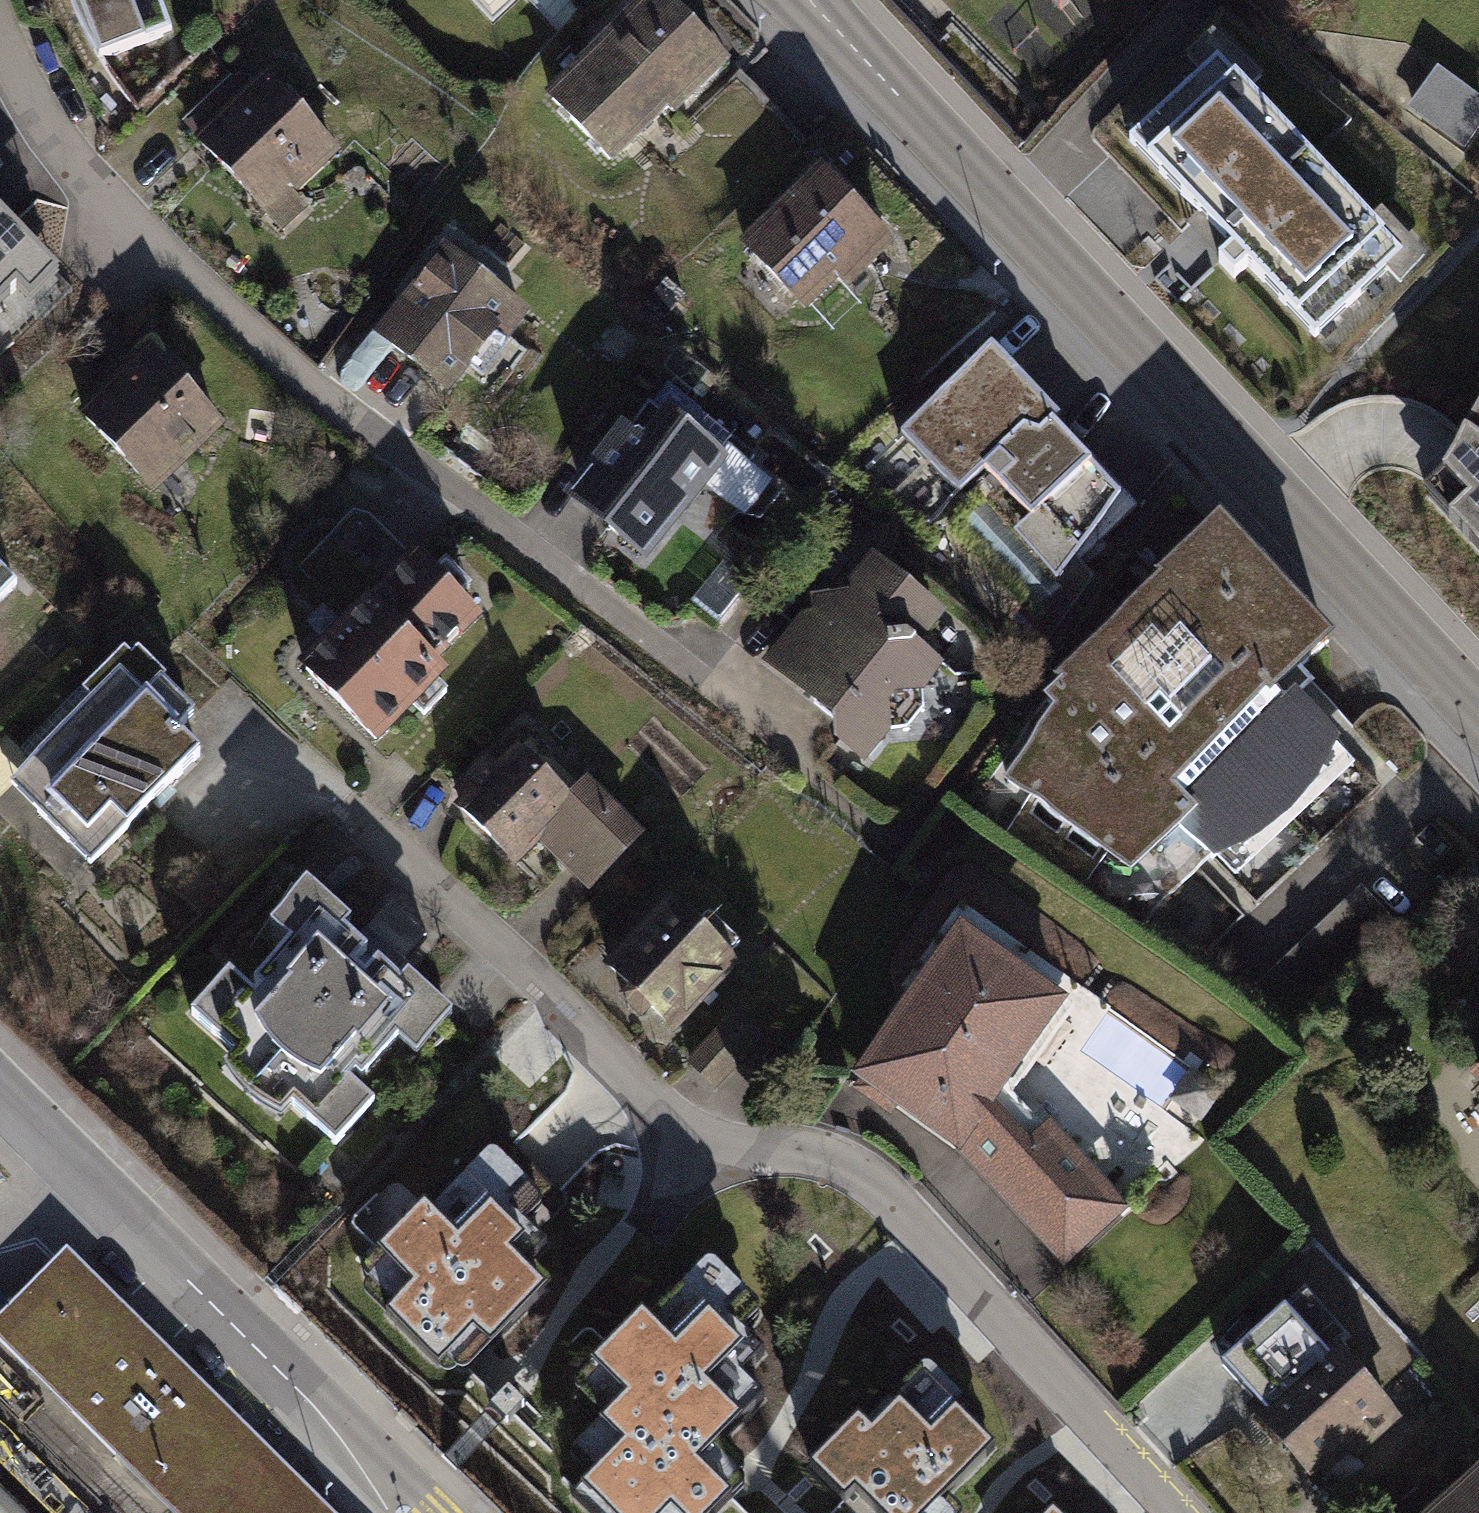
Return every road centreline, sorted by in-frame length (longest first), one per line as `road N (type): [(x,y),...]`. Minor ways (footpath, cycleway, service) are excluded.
road 1 (residential): [(251,726),(686,1124),(805,1154),(1016,1332),(1180,1512)]
road 2 (secondary): [(799,0),(1478,712)]
road 3 (residential): [(405,1512),(0,1101)]
road 4 (residential): [(0,39),(17,79),(74,159),(358,422)]

